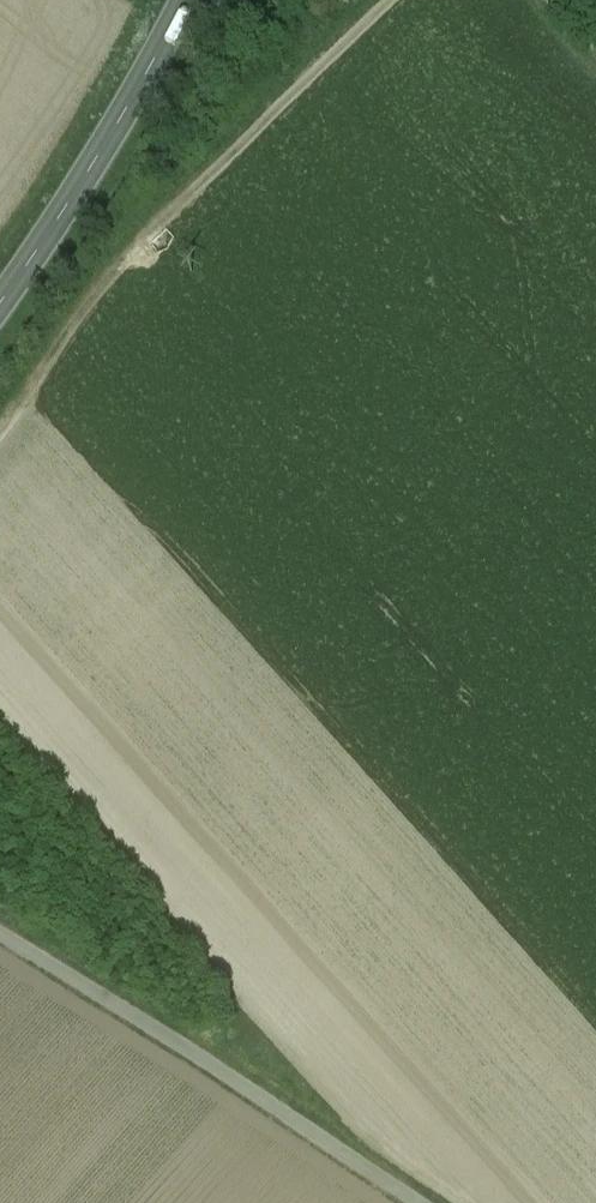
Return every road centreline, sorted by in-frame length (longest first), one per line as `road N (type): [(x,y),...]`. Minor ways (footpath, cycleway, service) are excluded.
road 1 (unclassified): [(0,941),(418,1202)]
road 2 (tertiary): [(190,0),(108,160),(0,321)]

